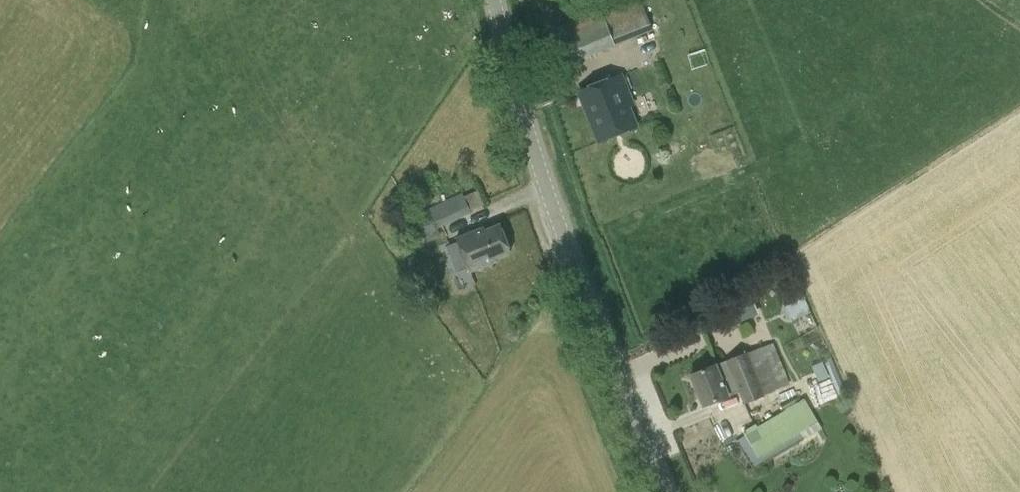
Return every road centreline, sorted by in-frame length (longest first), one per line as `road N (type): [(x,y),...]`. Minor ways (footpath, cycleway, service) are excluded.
road 1 (tertiary): [(494,0),(558,221),(667,491)]

